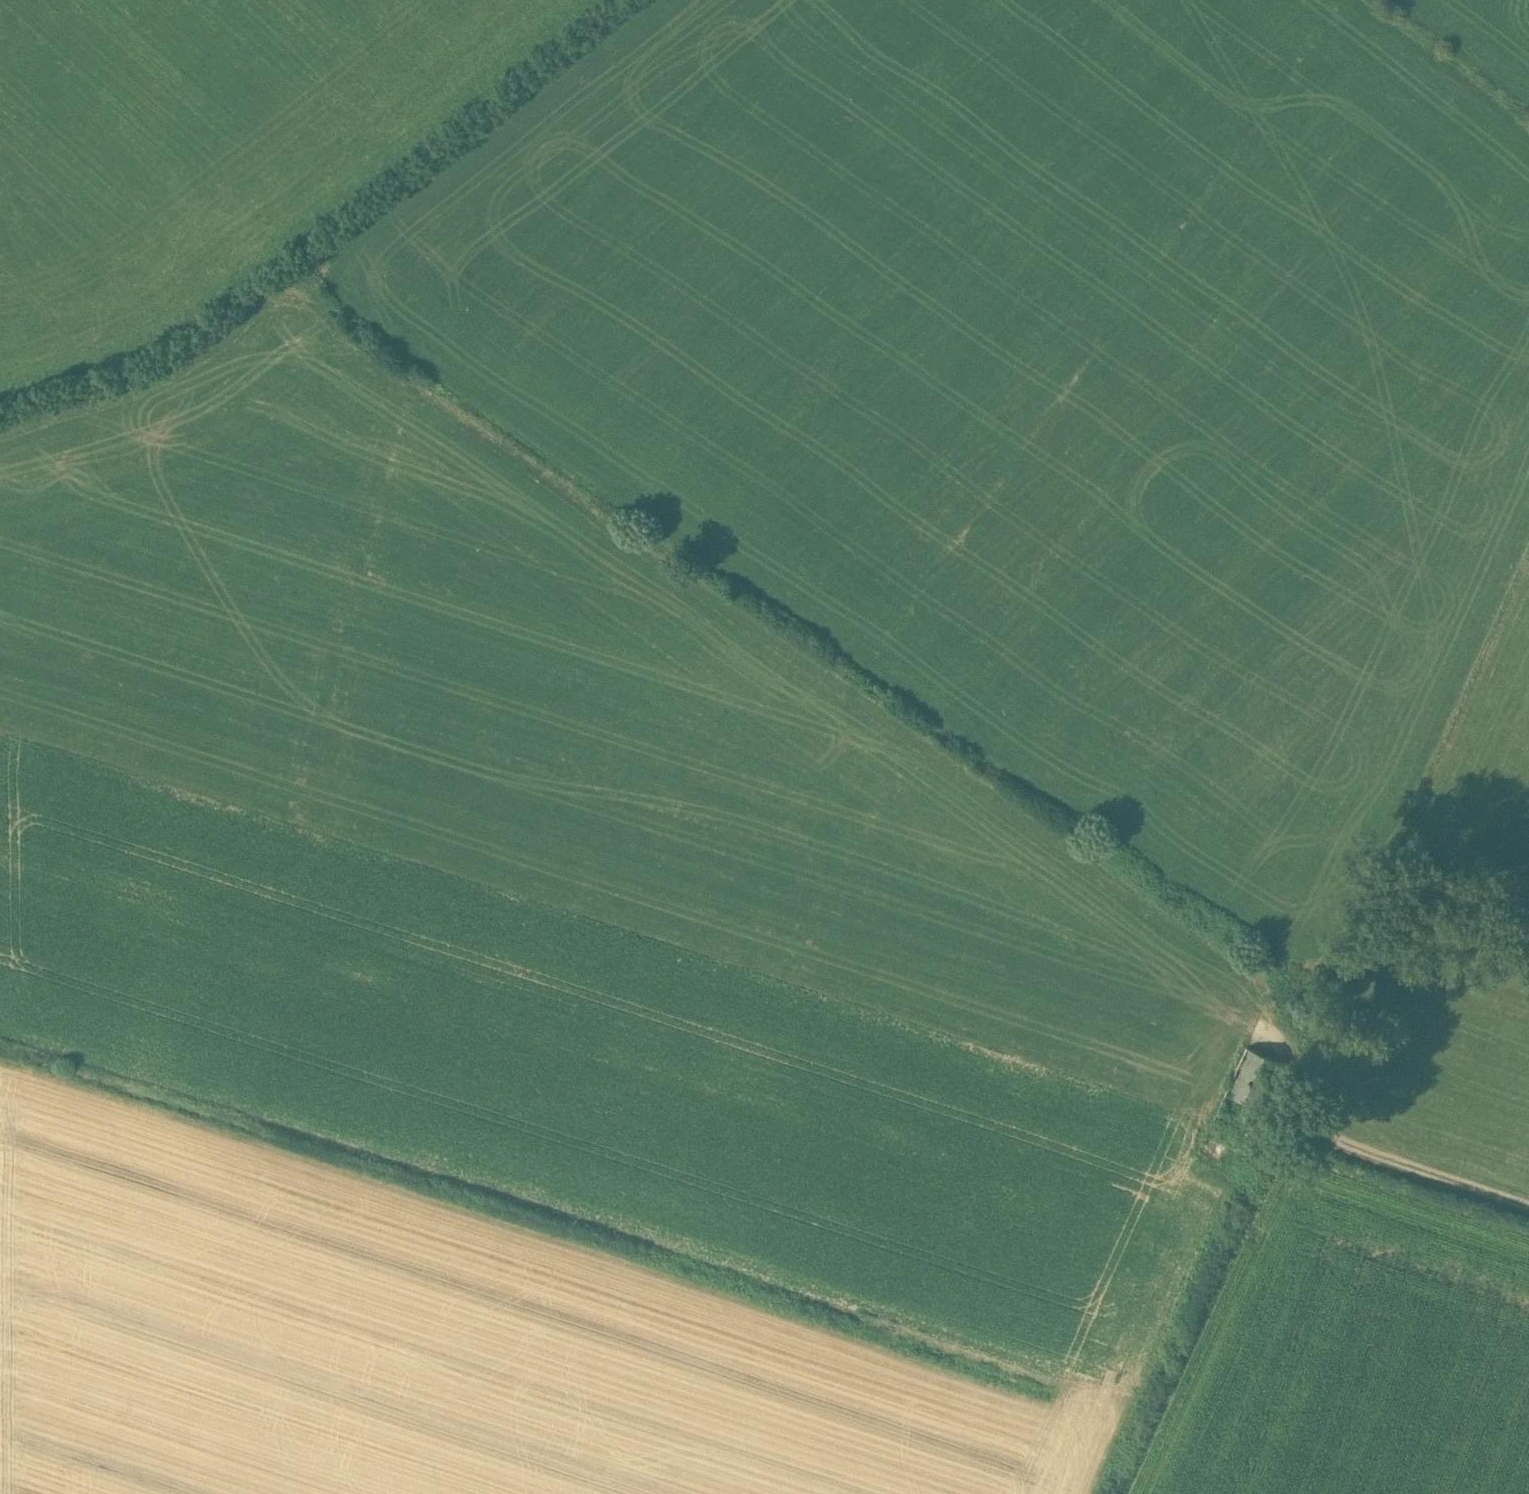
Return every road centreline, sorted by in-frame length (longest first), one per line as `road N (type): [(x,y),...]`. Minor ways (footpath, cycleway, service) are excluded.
road 1 (track): [(1528,1205),(1324,1132),(1309,1102),(1309,1070)]

